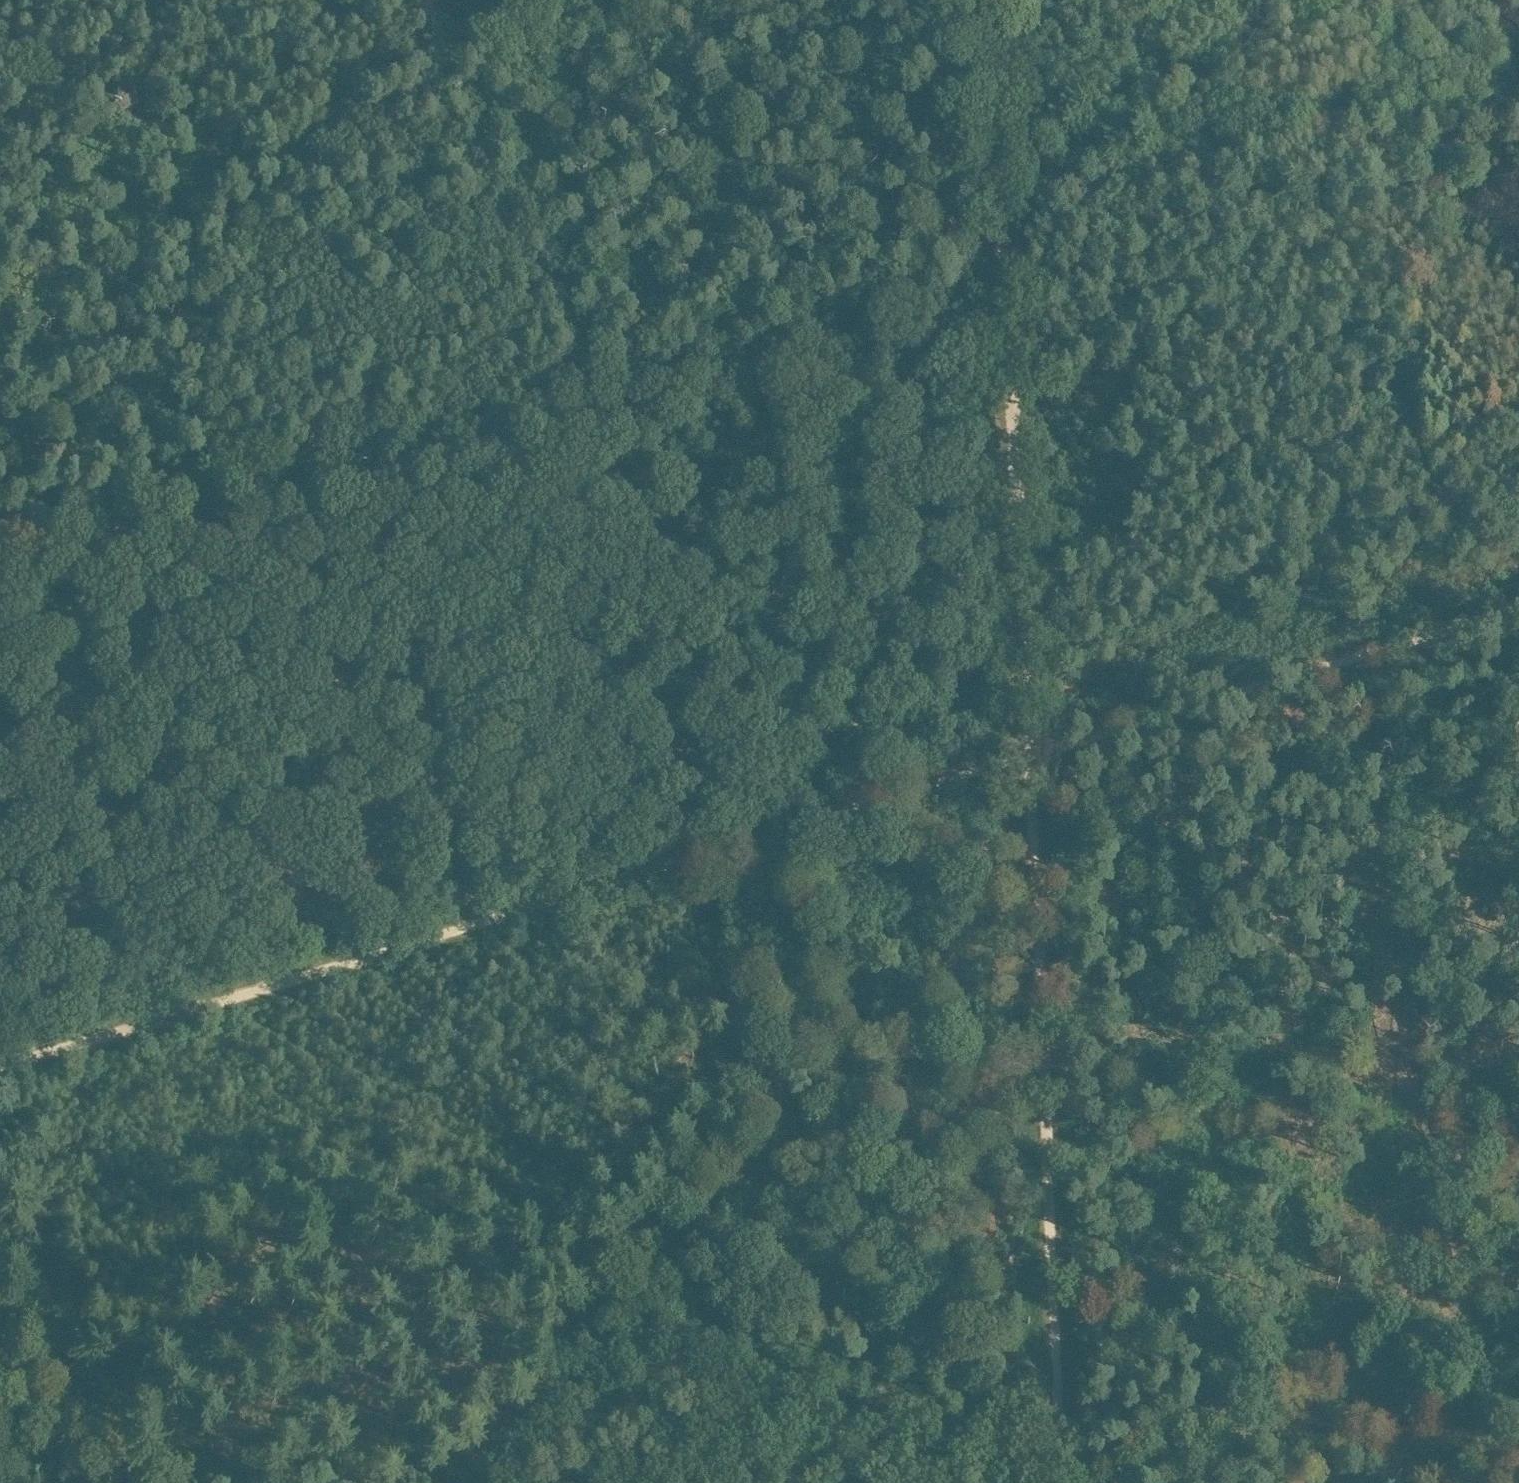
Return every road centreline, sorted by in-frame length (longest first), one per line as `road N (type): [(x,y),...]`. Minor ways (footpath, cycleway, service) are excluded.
road 1 (track): [(1082,1482),(1031,751),(1002,0)]

